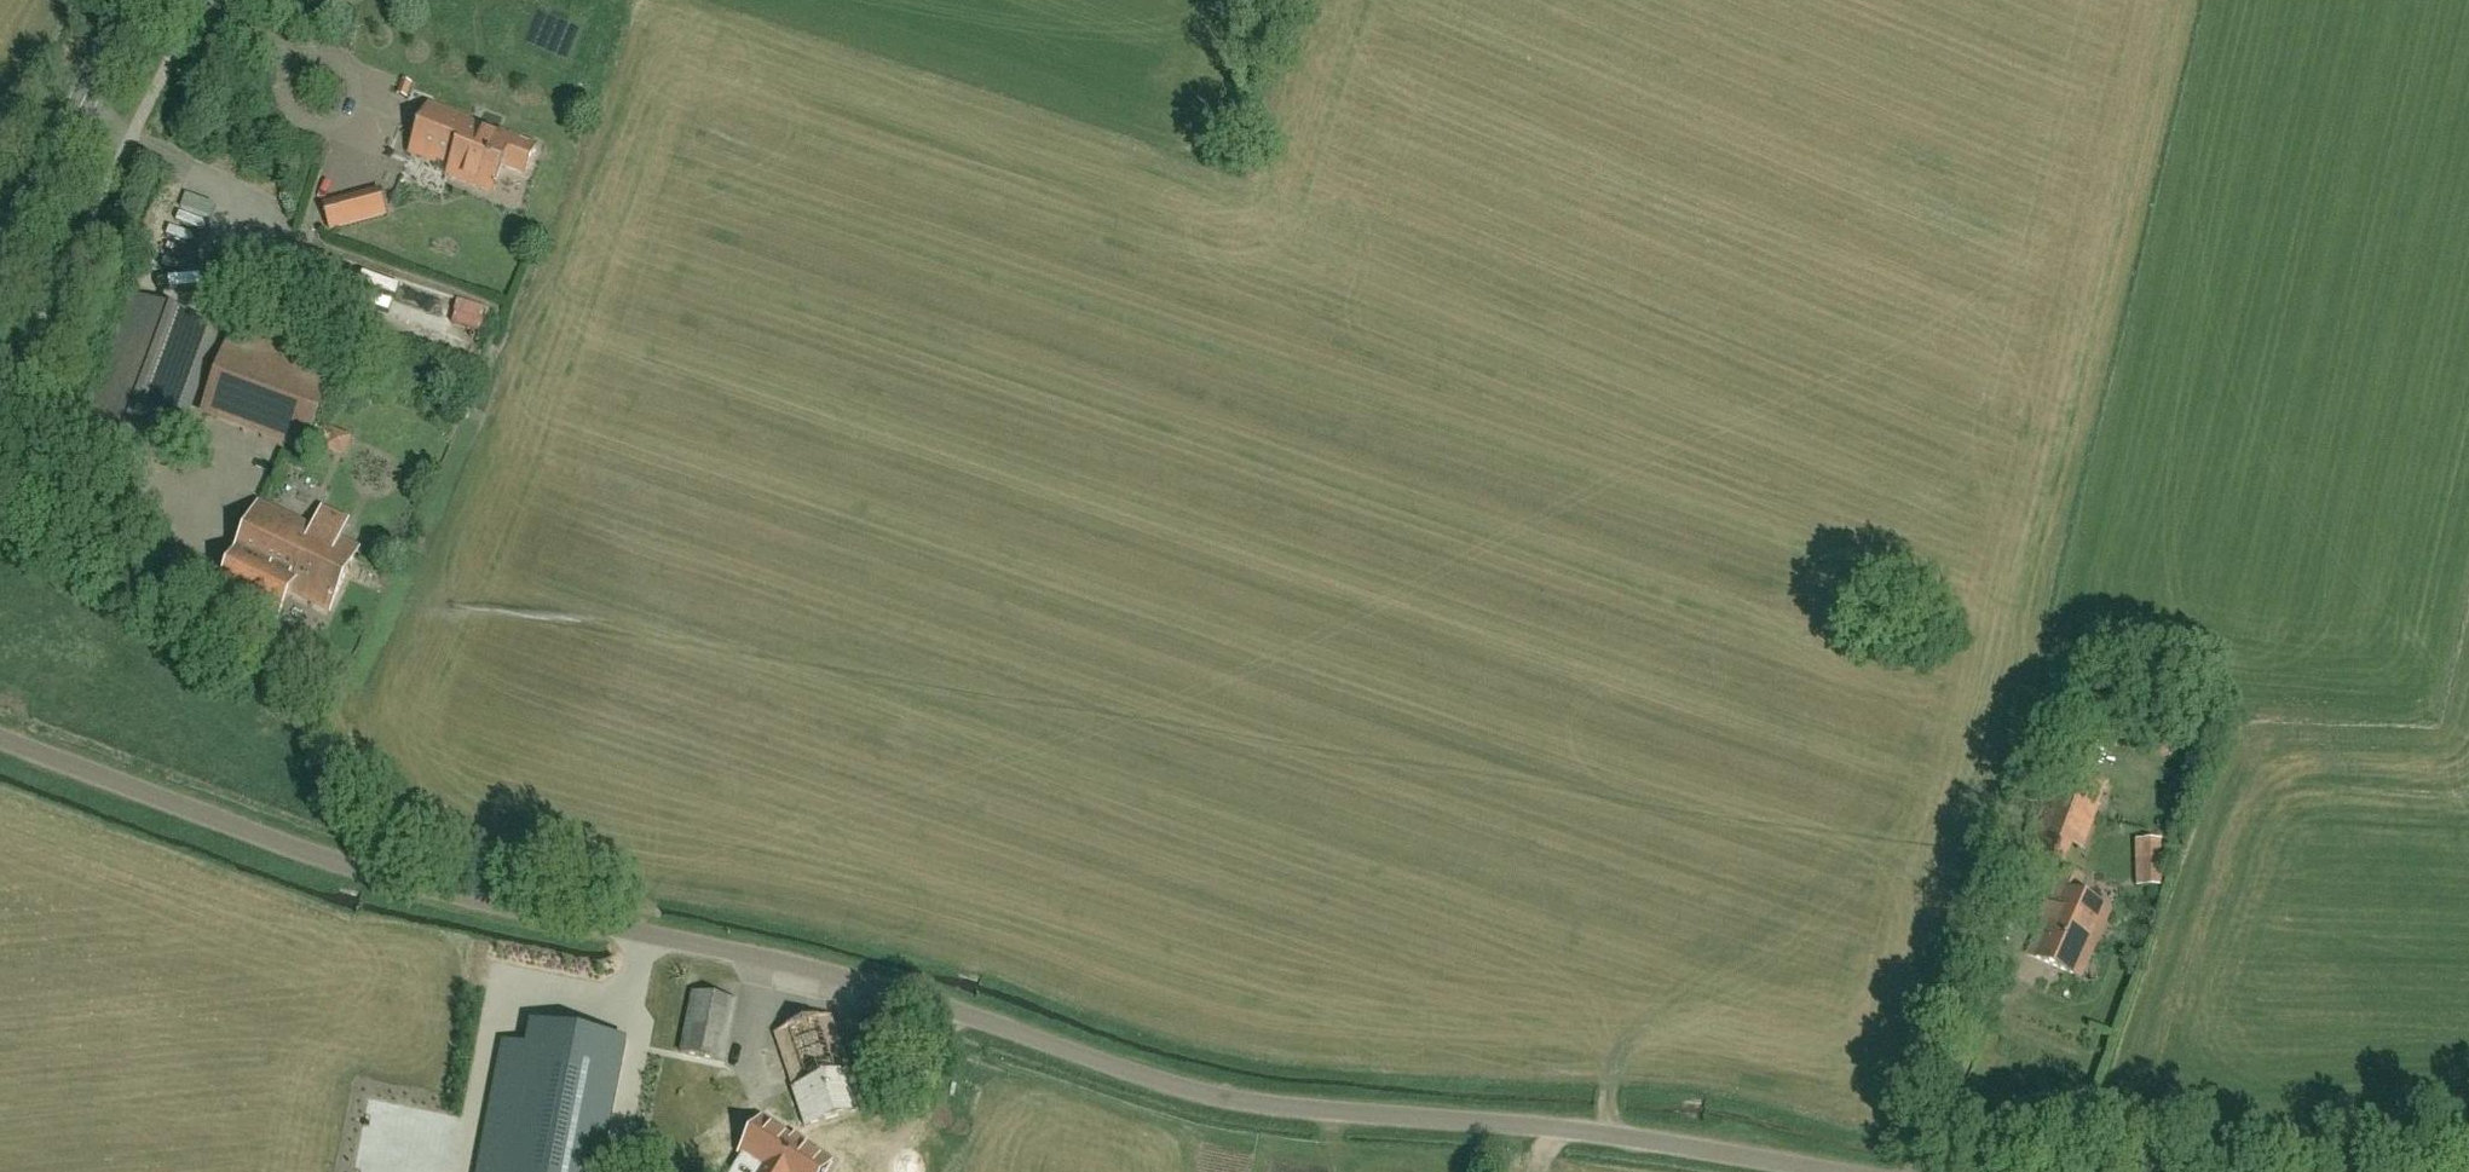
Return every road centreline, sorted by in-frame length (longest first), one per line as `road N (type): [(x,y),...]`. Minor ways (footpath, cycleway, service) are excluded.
road 1 (unclassified): [(1846,1171),(1540,1126),(1205,1091),(891,992),(388,877),(0,739)]
road 2 (secondary): [(0,268),(131,0)]

